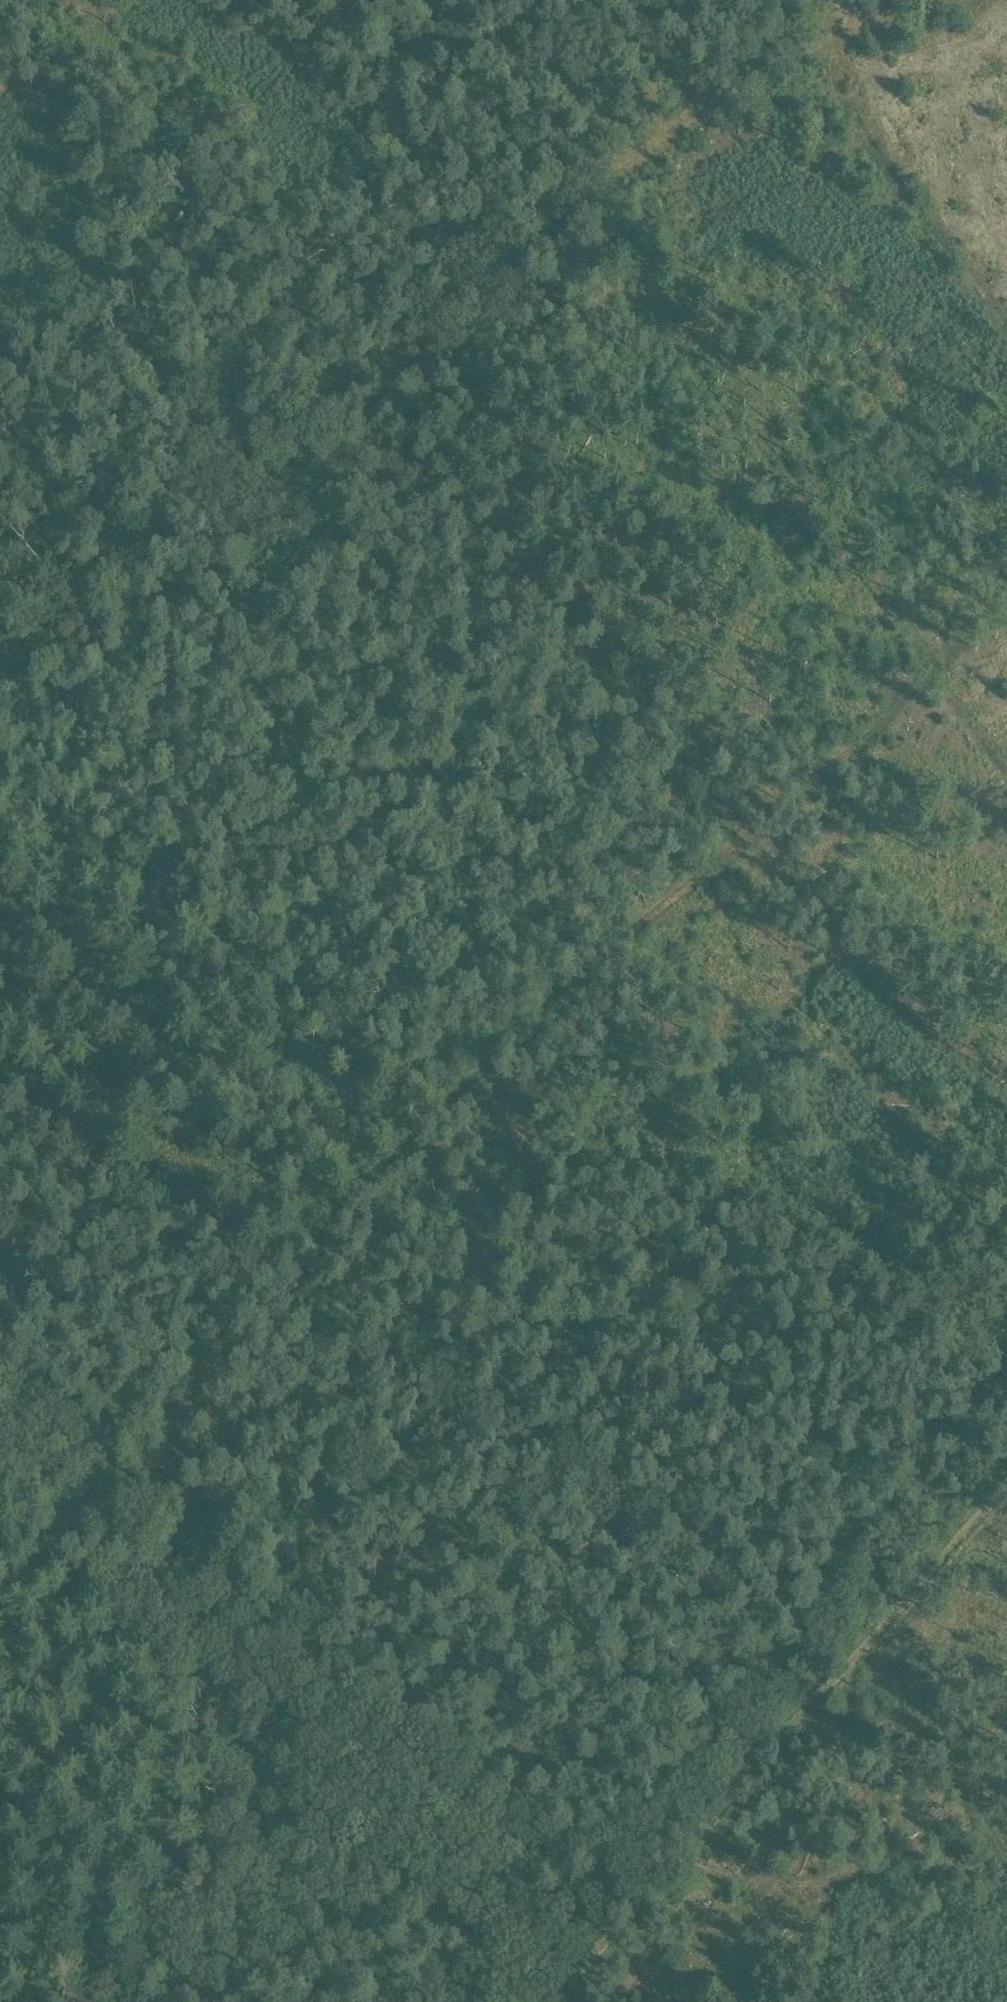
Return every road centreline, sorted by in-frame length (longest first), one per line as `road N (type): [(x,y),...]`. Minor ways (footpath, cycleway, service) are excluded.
road 1 (track): [(1006,1478),(537,2001)]

